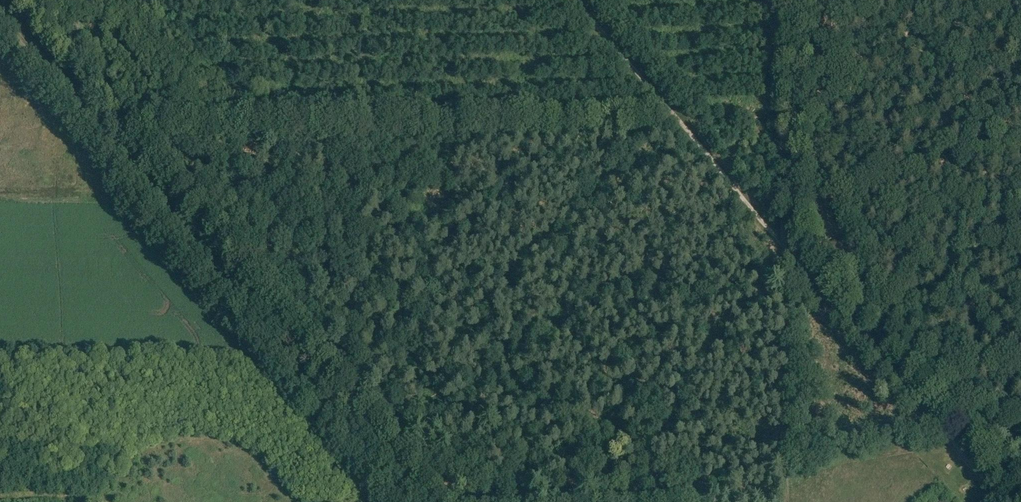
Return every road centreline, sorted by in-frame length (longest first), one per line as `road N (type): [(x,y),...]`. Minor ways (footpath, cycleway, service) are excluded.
road 1 (track): [(343,425),(778,412),(777,290),(768,225)]
road 2 (track): [(768,225),(574,0)]
road 3 (track): [(820,289),(1007,500)]
road 4 (track): [(794,225),(855,187),(903,198),(941,195),(1017,217),(1020,179)]
road 5 (track): [(235,299),(407,501)]
road 6 (track): [(793,0),(794,225)]

